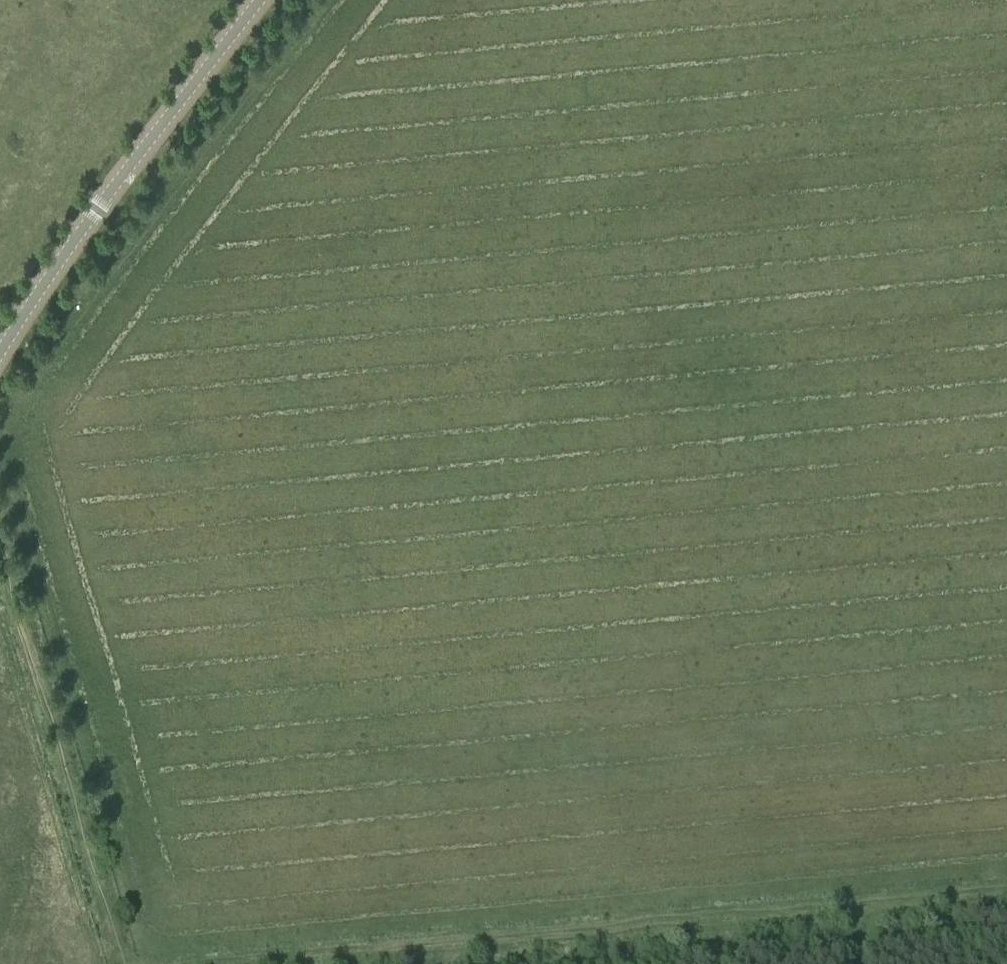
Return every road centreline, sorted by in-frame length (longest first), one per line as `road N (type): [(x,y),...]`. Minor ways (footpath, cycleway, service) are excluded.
road 1 (secondary): [(0,350),(259,0)]
road 2 (track): [(123,963),(0,548)]

